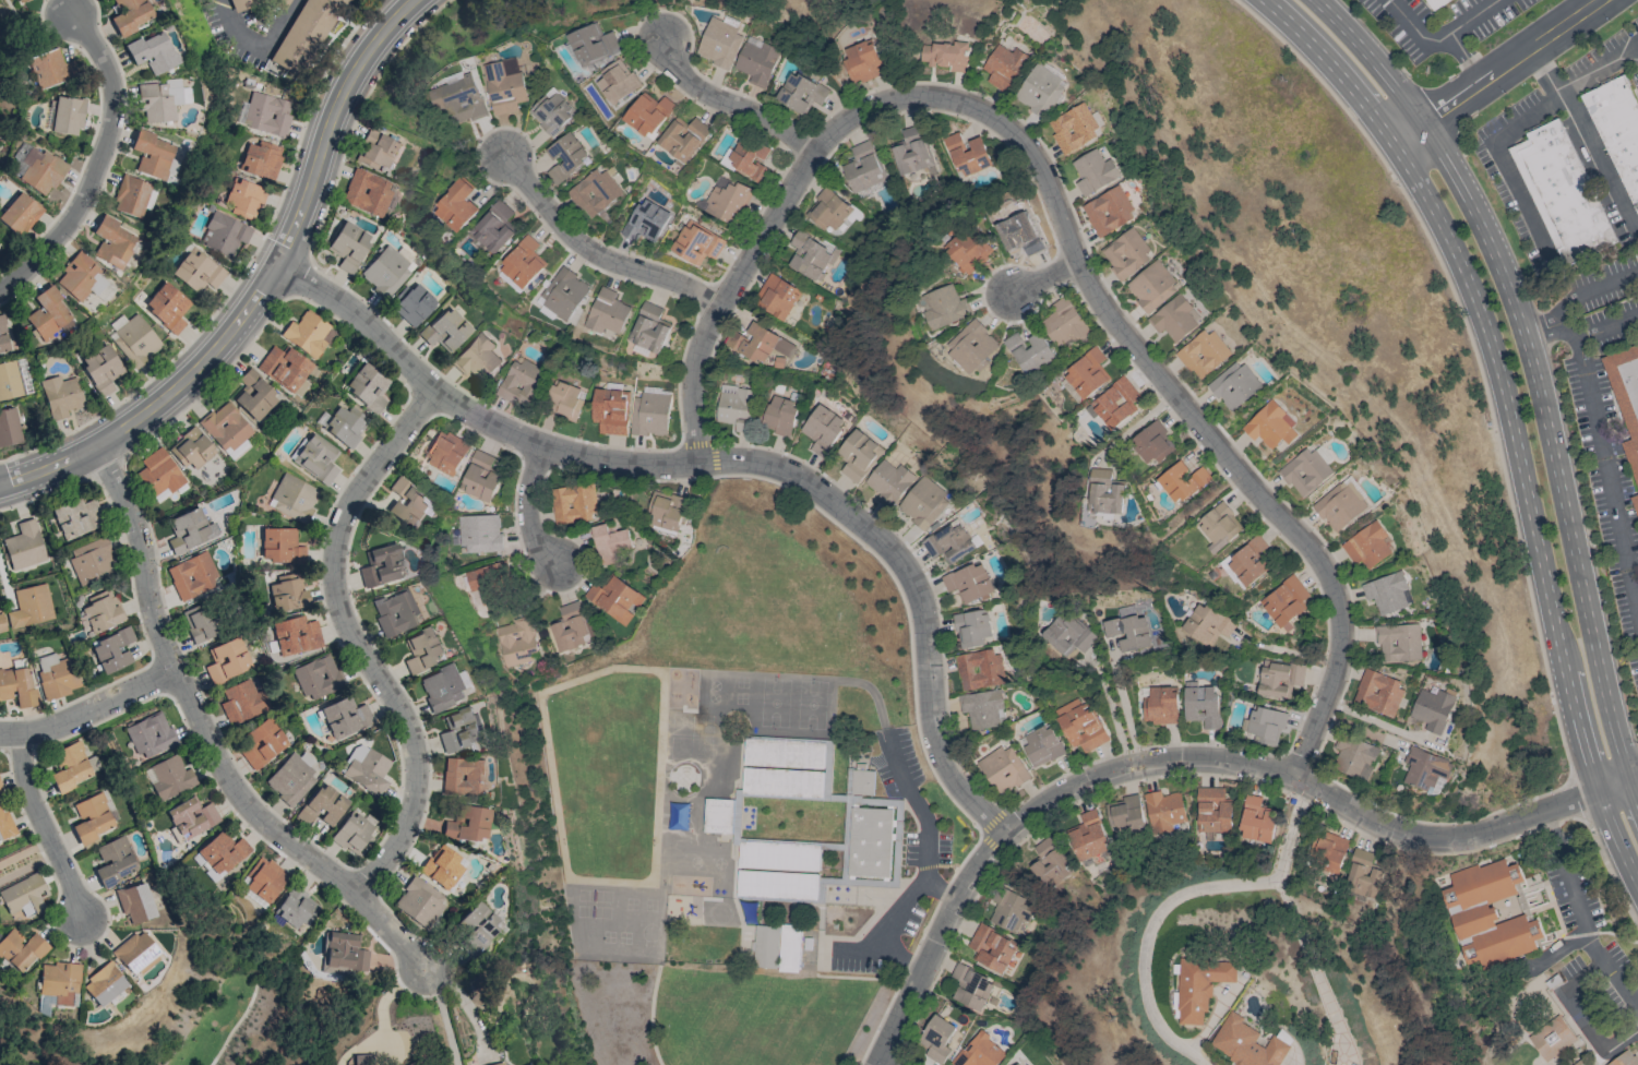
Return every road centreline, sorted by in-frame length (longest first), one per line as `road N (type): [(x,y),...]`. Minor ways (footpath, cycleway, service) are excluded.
road 1 (residential): [(701,464),(696,382),(705,339),(825,142),(857,116),(899,99),(940,97),(979,107),(1035,148),(1103,300),(1328,567),(1342,608),(1342,656),(1292,776)]
road 2 (residential): [(276,265),(344,302),(432,387),(543,452),(631,467),(774,467),(863,523),(920,587),(942,745),(953,771),(1004,833)]
road 3 (residential): [(1601,791),(1472,835),(1433,839),(1379,825),(1292,776),(1223,759),(1160,761),(1077,783),(987,851),(876,1064)]
road 4 (primary): [(1392,144),(1482,323),(1585,739),(1637,879)]
road 5 (primary): [(1637,805),(1610,721),(1522,335),(1478,223),(1420,124)]
road 6 (residential): [(0,484),(94,447),(164,397),(224,337),(276,265),(356,67),(411,0)]
road 7 (residential): [(94,447),(136,526),(153,618),(174,670),(234,788),(267,826),(382,914),(434,973)]
road 8 (residential): [(432,387),(360,487),(336,538),(337,600),(396,702),(416,759),(413,812),(355,892)]
road 9 (residential): [(0,293),(77,218),(111,142),(116,77),(79,15)]
road 10 (residential): [(510,153),(571,239),(721,308)]
road 11 (residential): [(1603,0),(1420,124)]
road 12 (residential): [(16,732),(23,780),(81,918)]
road 13 (residential): [(668,37),(695,84),(825,142)]
road 14 (primary): [(1264,0),(1317,50),(1392,144)]
road 15 (residential): [(0,732),(49,729),(174,670)]
road 16 (primary): [(1420,124),(1314,0)]
road 17 (residential): [(543,452),(533,529),(560,566)]

